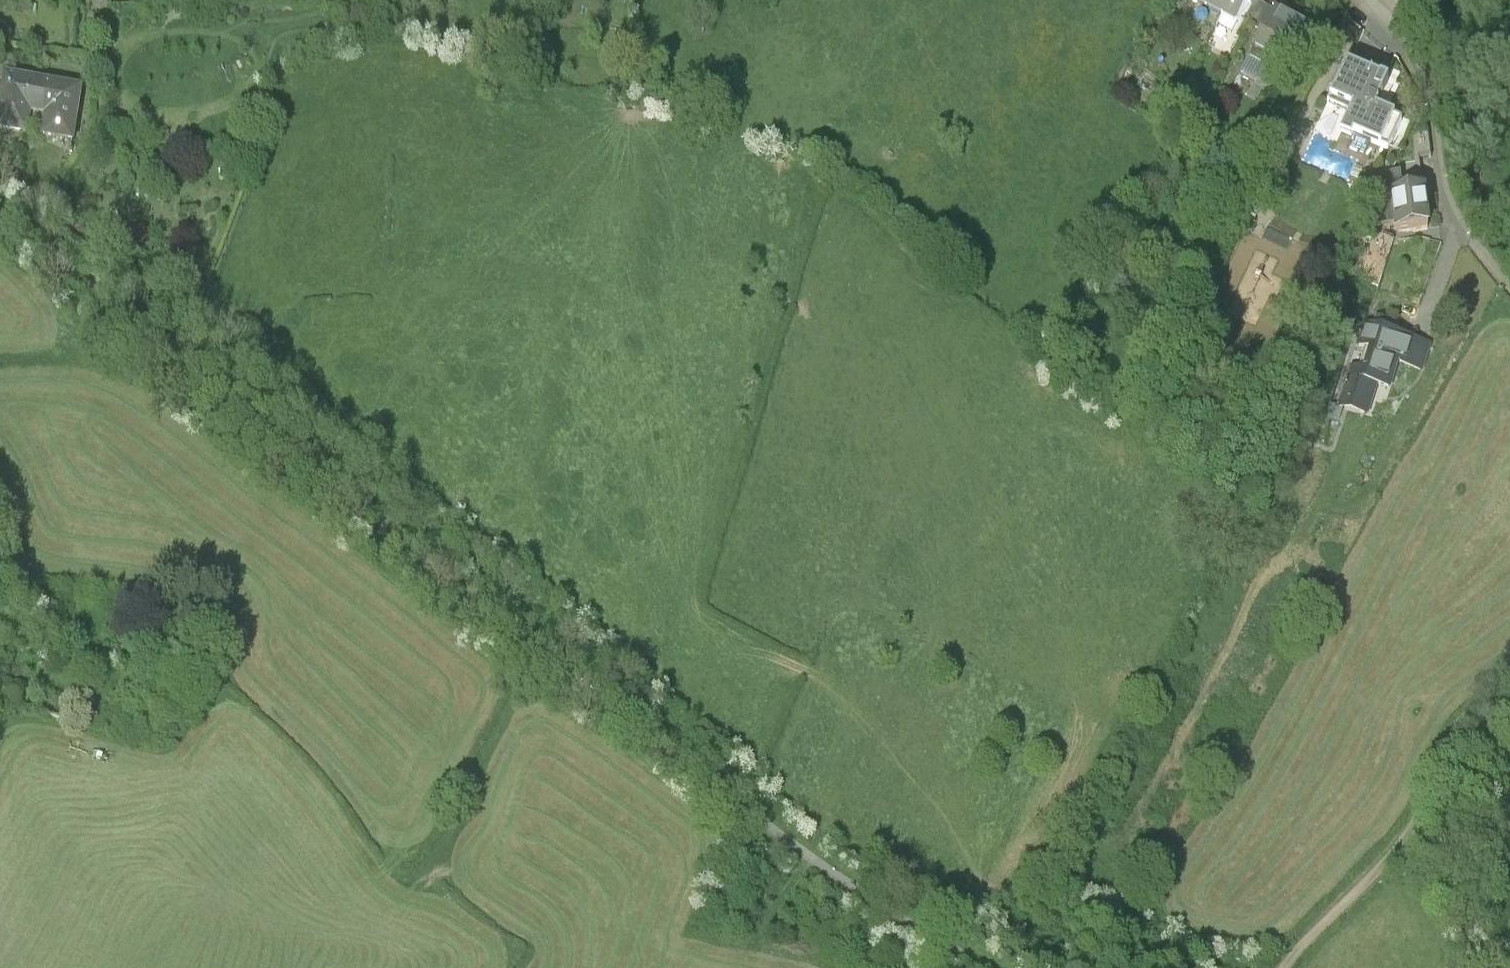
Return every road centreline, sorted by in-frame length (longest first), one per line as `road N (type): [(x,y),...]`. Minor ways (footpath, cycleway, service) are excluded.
road 1 (track): [(1509,679),(1460,705),(1405,828),(1279,967)]
road 2 (residential): [(1371,0),(1409,39),(1424,71),(1450,203),(1509,278)]

